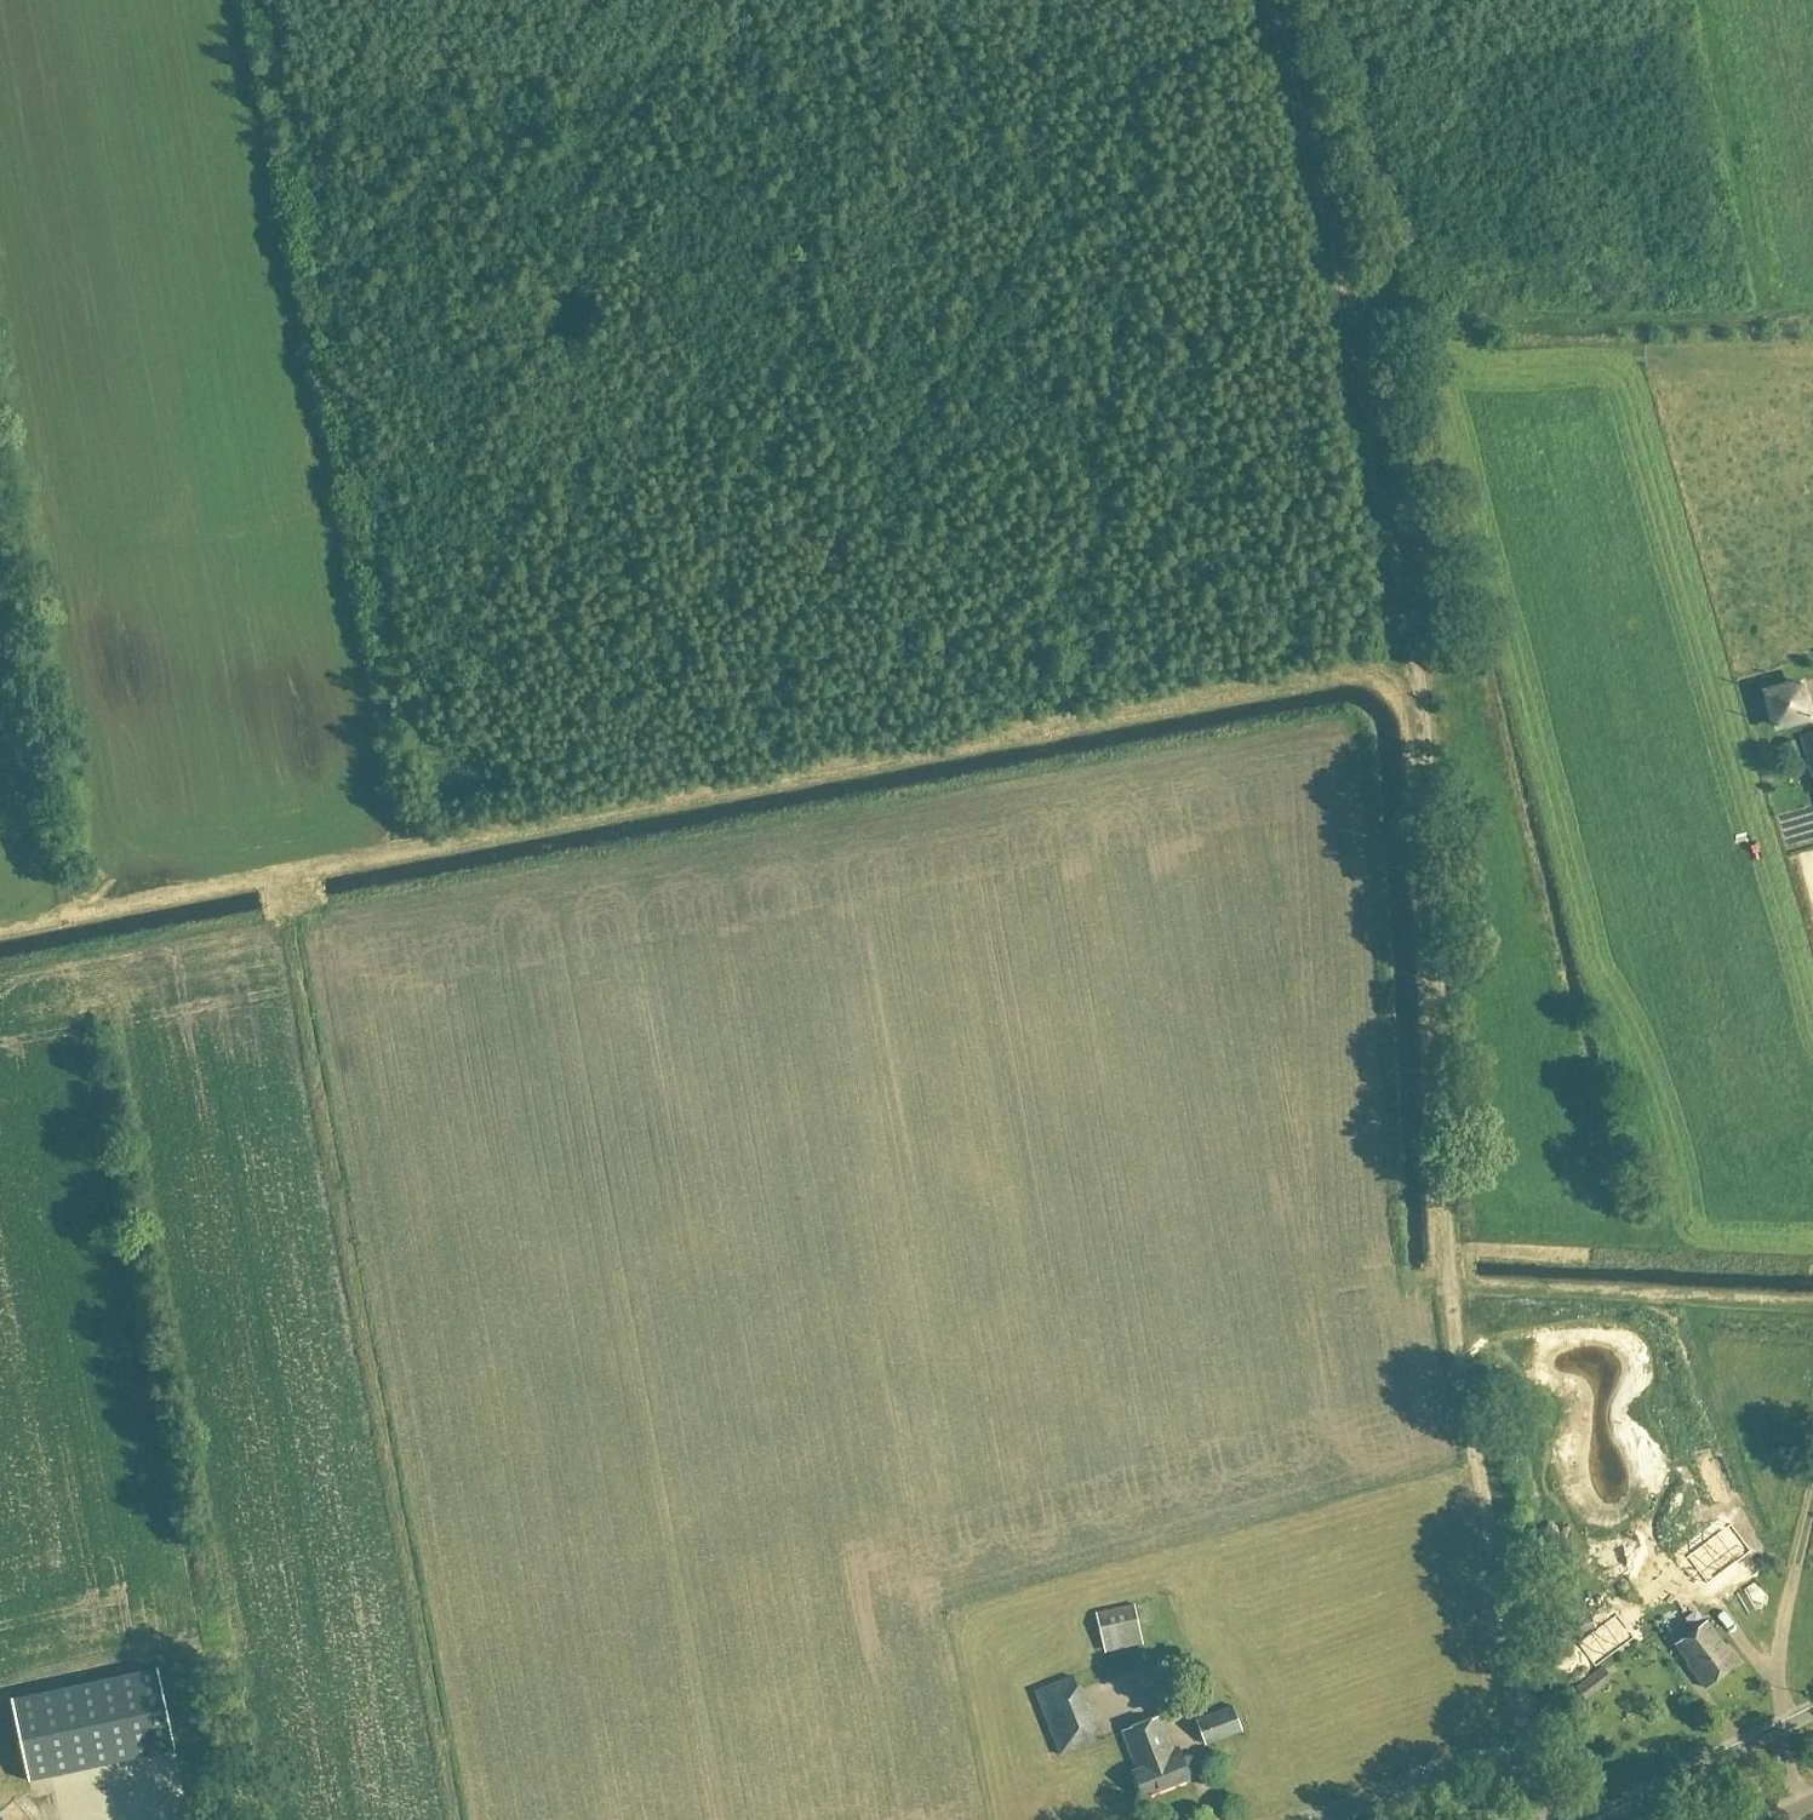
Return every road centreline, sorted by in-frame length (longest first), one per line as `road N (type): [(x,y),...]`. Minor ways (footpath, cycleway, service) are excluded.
road 1 (track): [(1270,0),(1410,625),(1452,1319),(1522,1709),(1522,1740),(1510,1766)]
road 2 (unclassified): [(1319,1819),(1430,1776),(1493,1762),(1524,1776),(1560,1819)]

